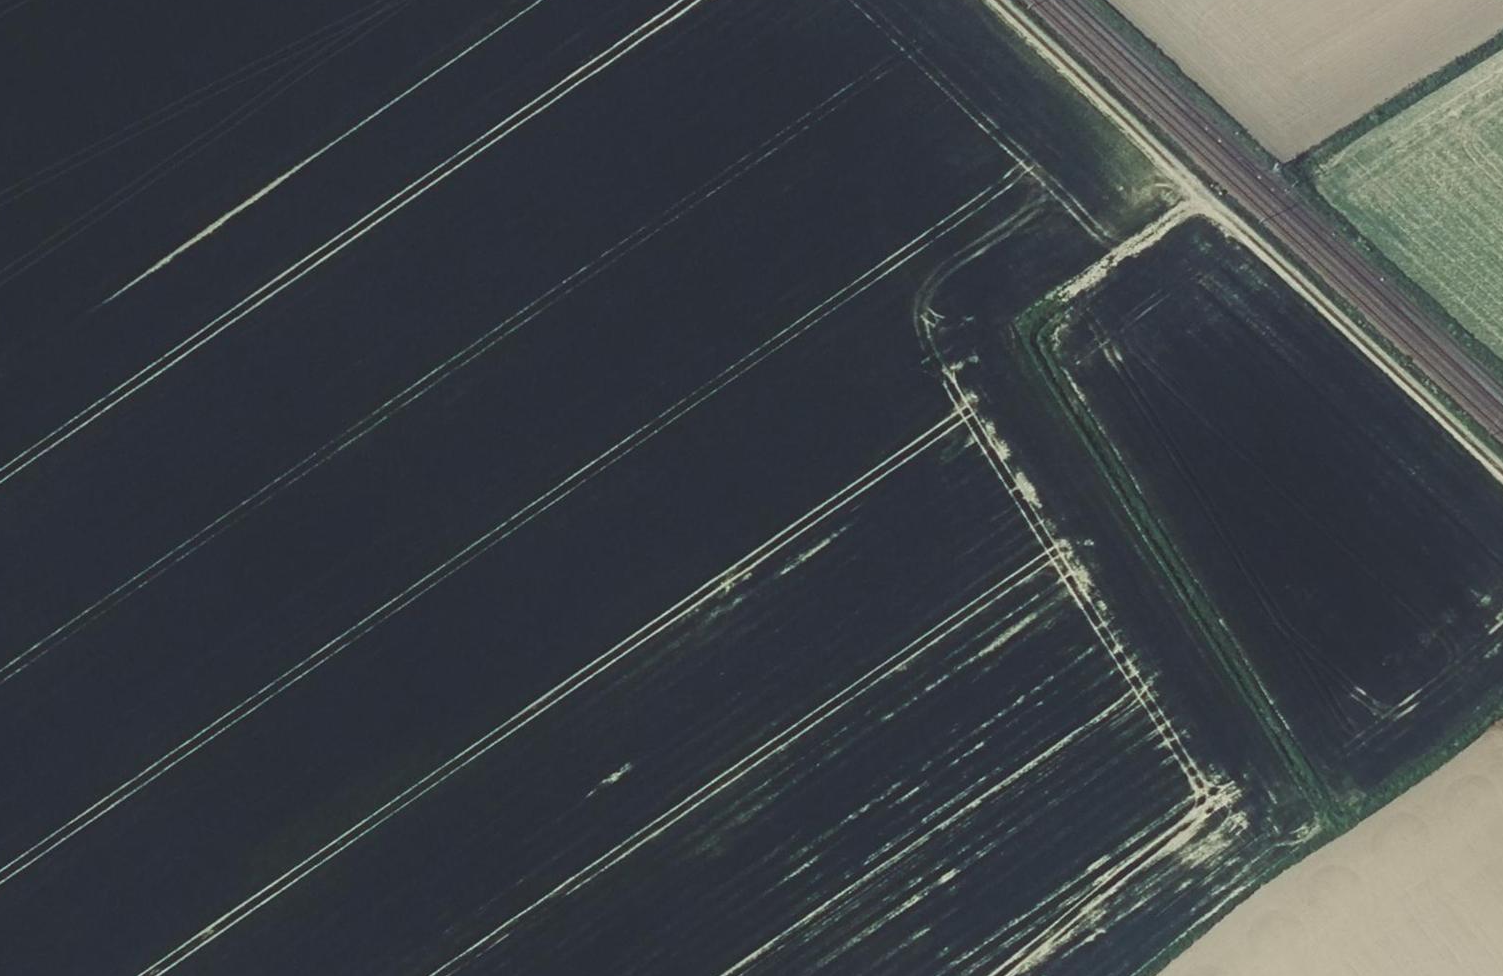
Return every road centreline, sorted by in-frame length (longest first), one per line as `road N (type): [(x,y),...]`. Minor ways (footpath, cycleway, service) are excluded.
road 1 (track): [(1502,471),(994,0)]

